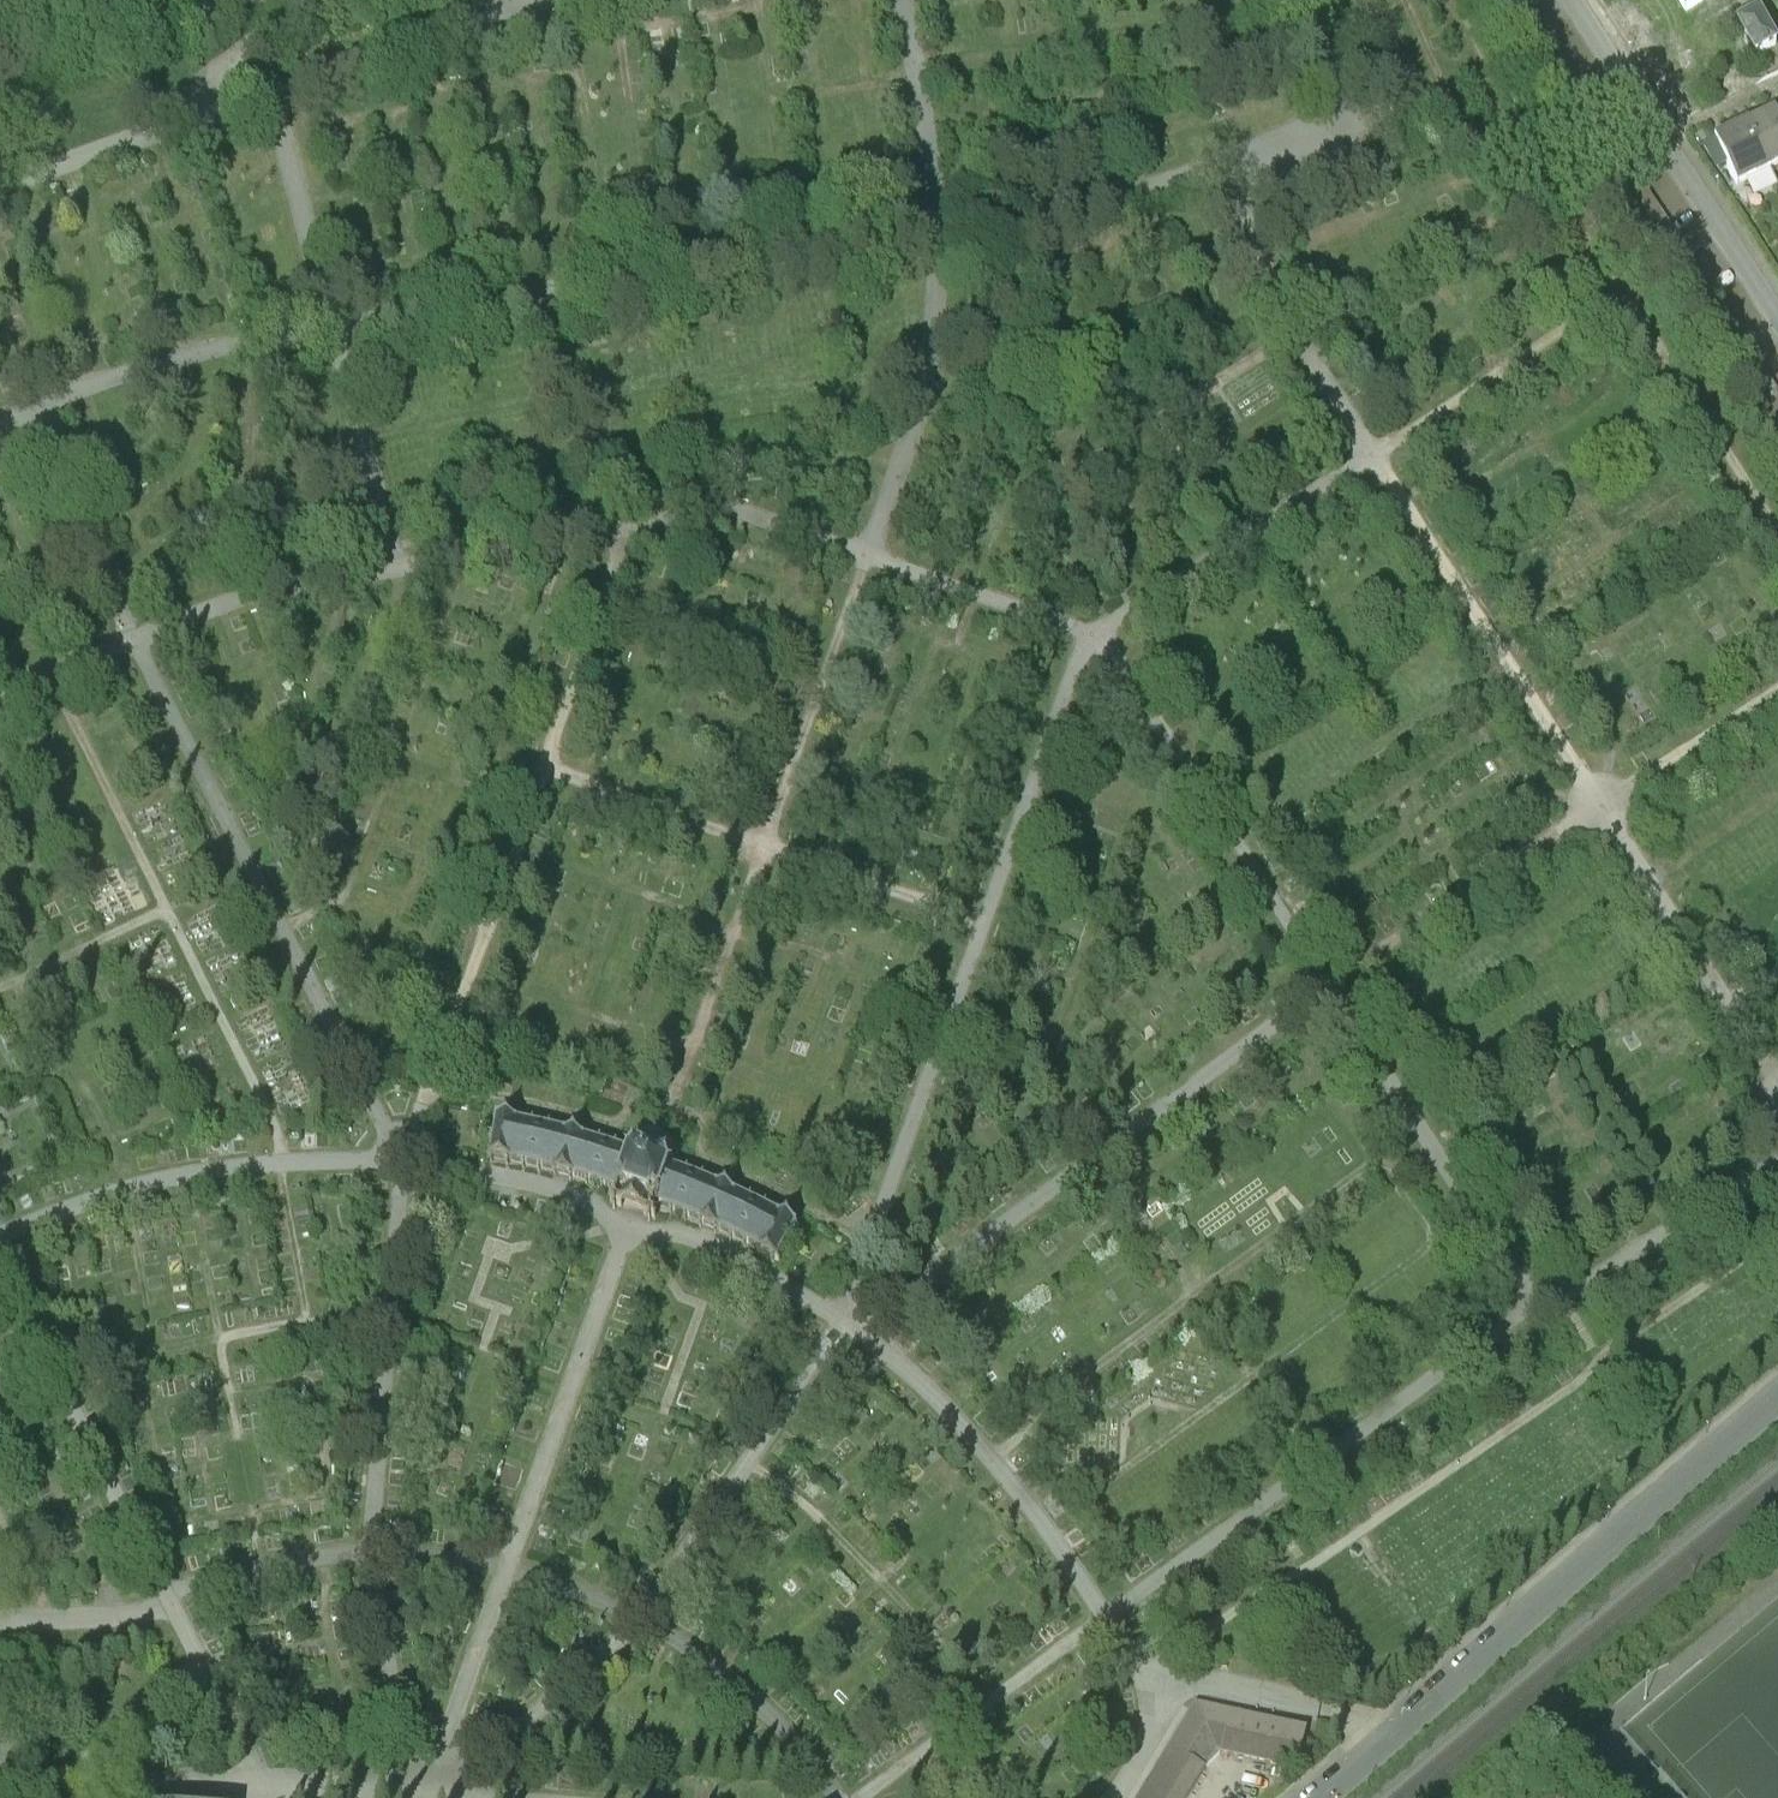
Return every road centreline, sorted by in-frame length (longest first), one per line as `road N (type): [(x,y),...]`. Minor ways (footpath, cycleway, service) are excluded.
road 1 (residential): [(1777,1396),(1321,1797)]
road 2 (residential): [(1571,0),(1777,327)]

